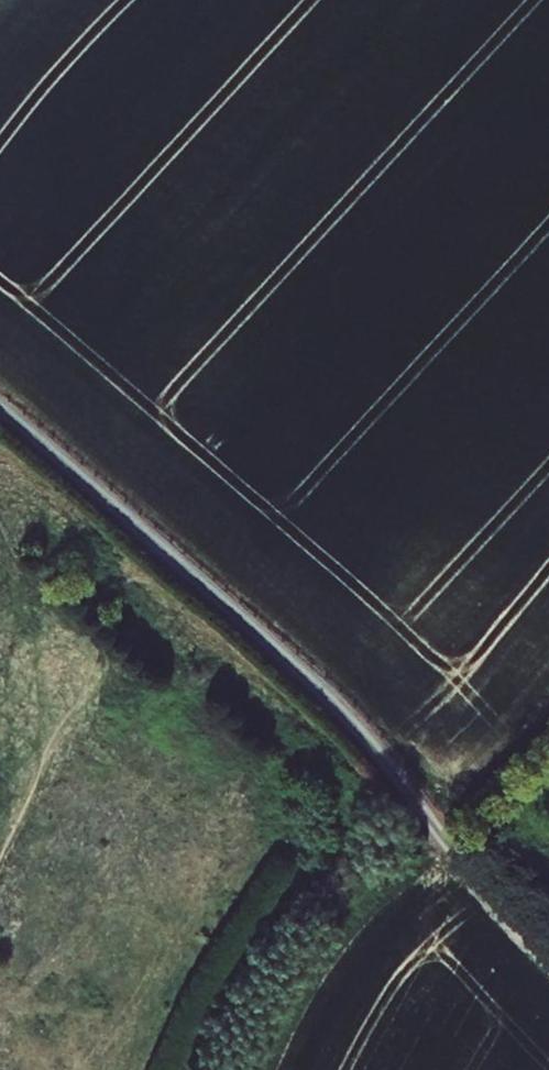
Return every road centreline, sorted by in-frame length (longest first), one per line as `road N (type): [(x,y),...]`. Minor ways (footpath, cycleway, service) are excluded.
road 1 (unclassified): [(0,407),(333,700),(548,962)]

